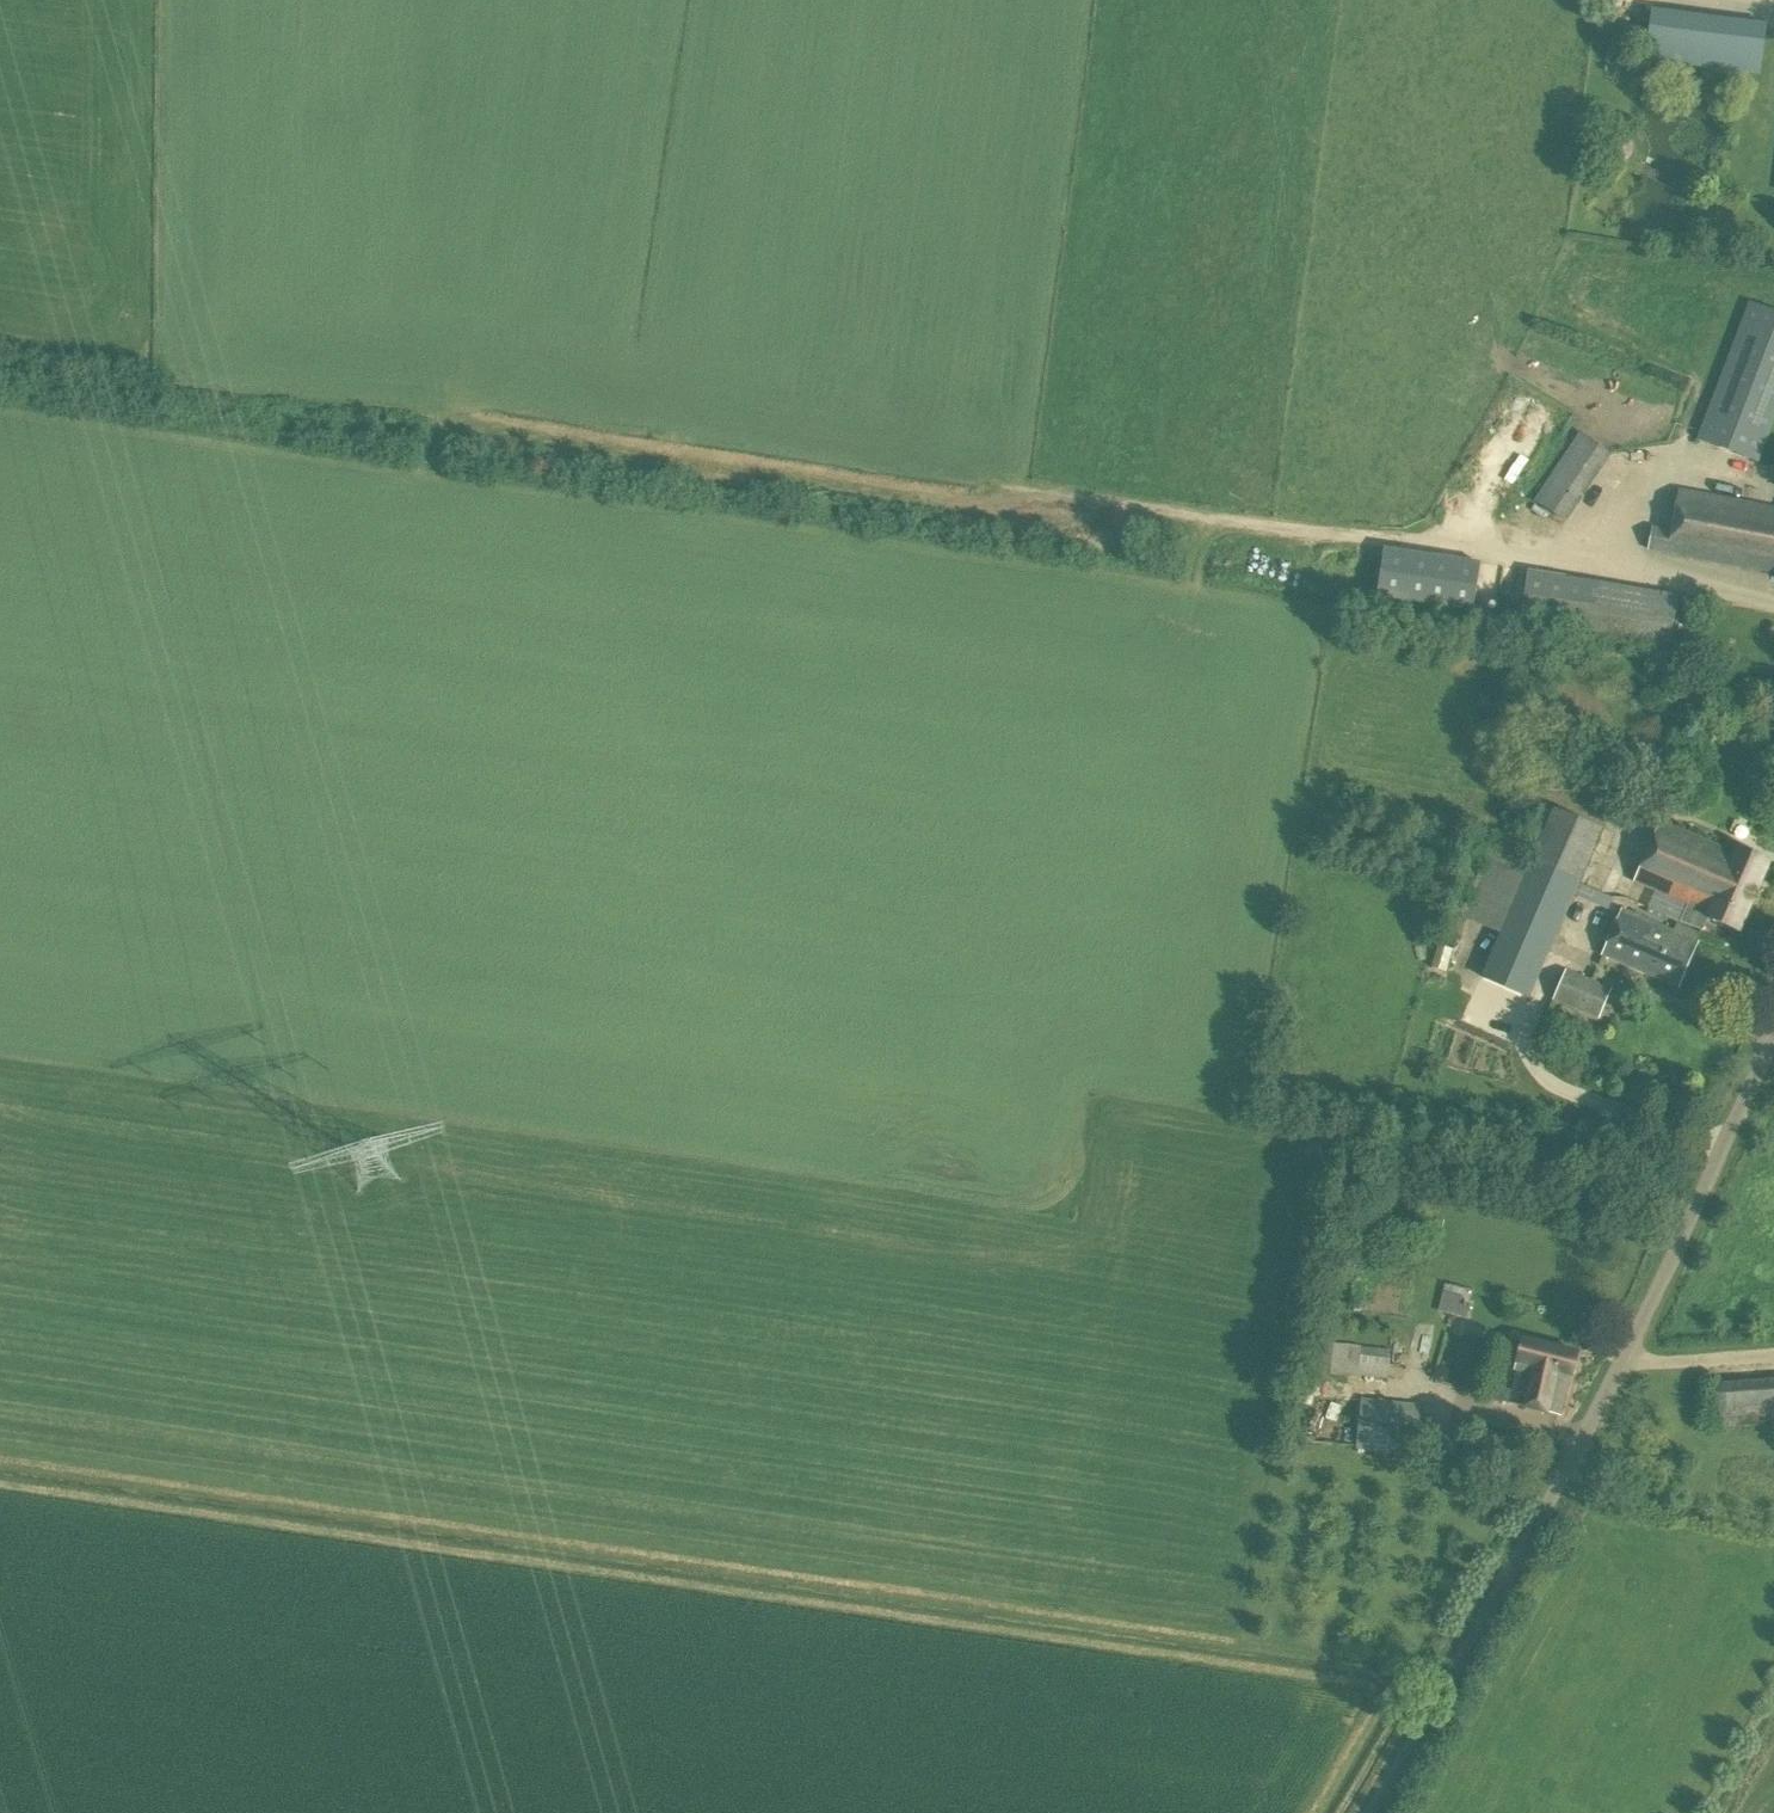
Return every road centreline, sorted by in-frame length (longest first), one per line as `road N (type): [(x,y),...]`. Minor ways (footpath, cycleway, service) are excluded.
road 1 (unclassified): [(1373,1812),(1626,1359),(1773,1025)]

